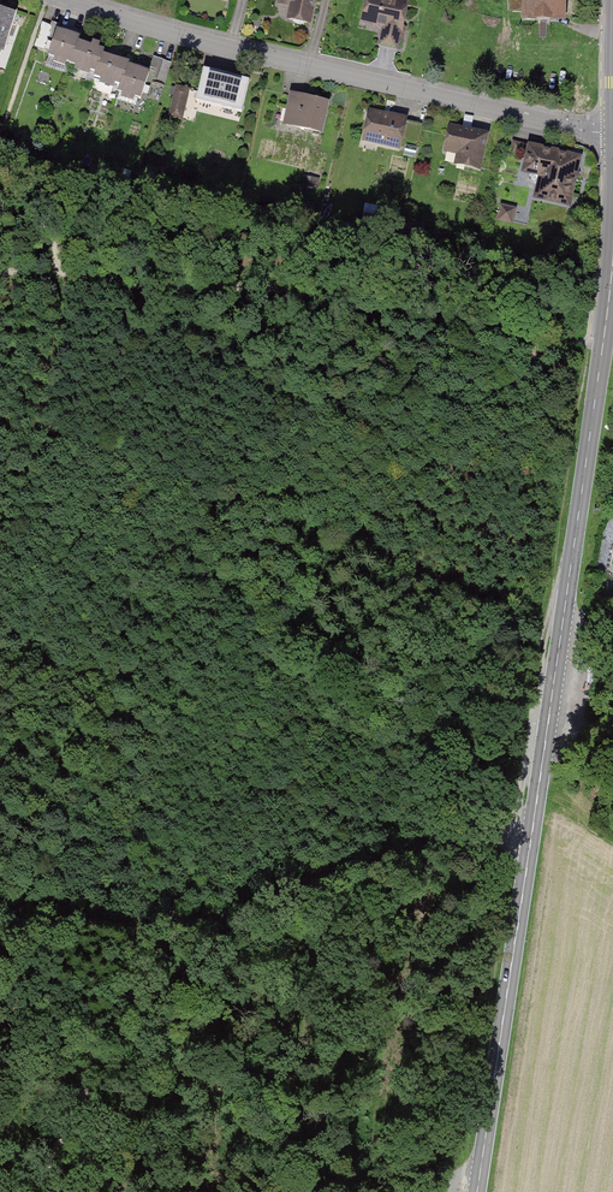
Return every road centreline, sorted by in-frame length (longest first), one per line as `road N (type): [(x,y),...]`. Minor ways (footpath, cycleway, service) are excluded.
road 1 (secondary): [(477,1191),(612,257)]
road 2 (residential): [(57,0),(166,33),(612,134)]
road 3 (track): [(533,826),(382,854),(163,929),(0,901)]
road 4 (track): [(46,0),(5,138),(17,155),(44,168),(53,270)]
road 5 (track): [(163,929),(41,1179)]

